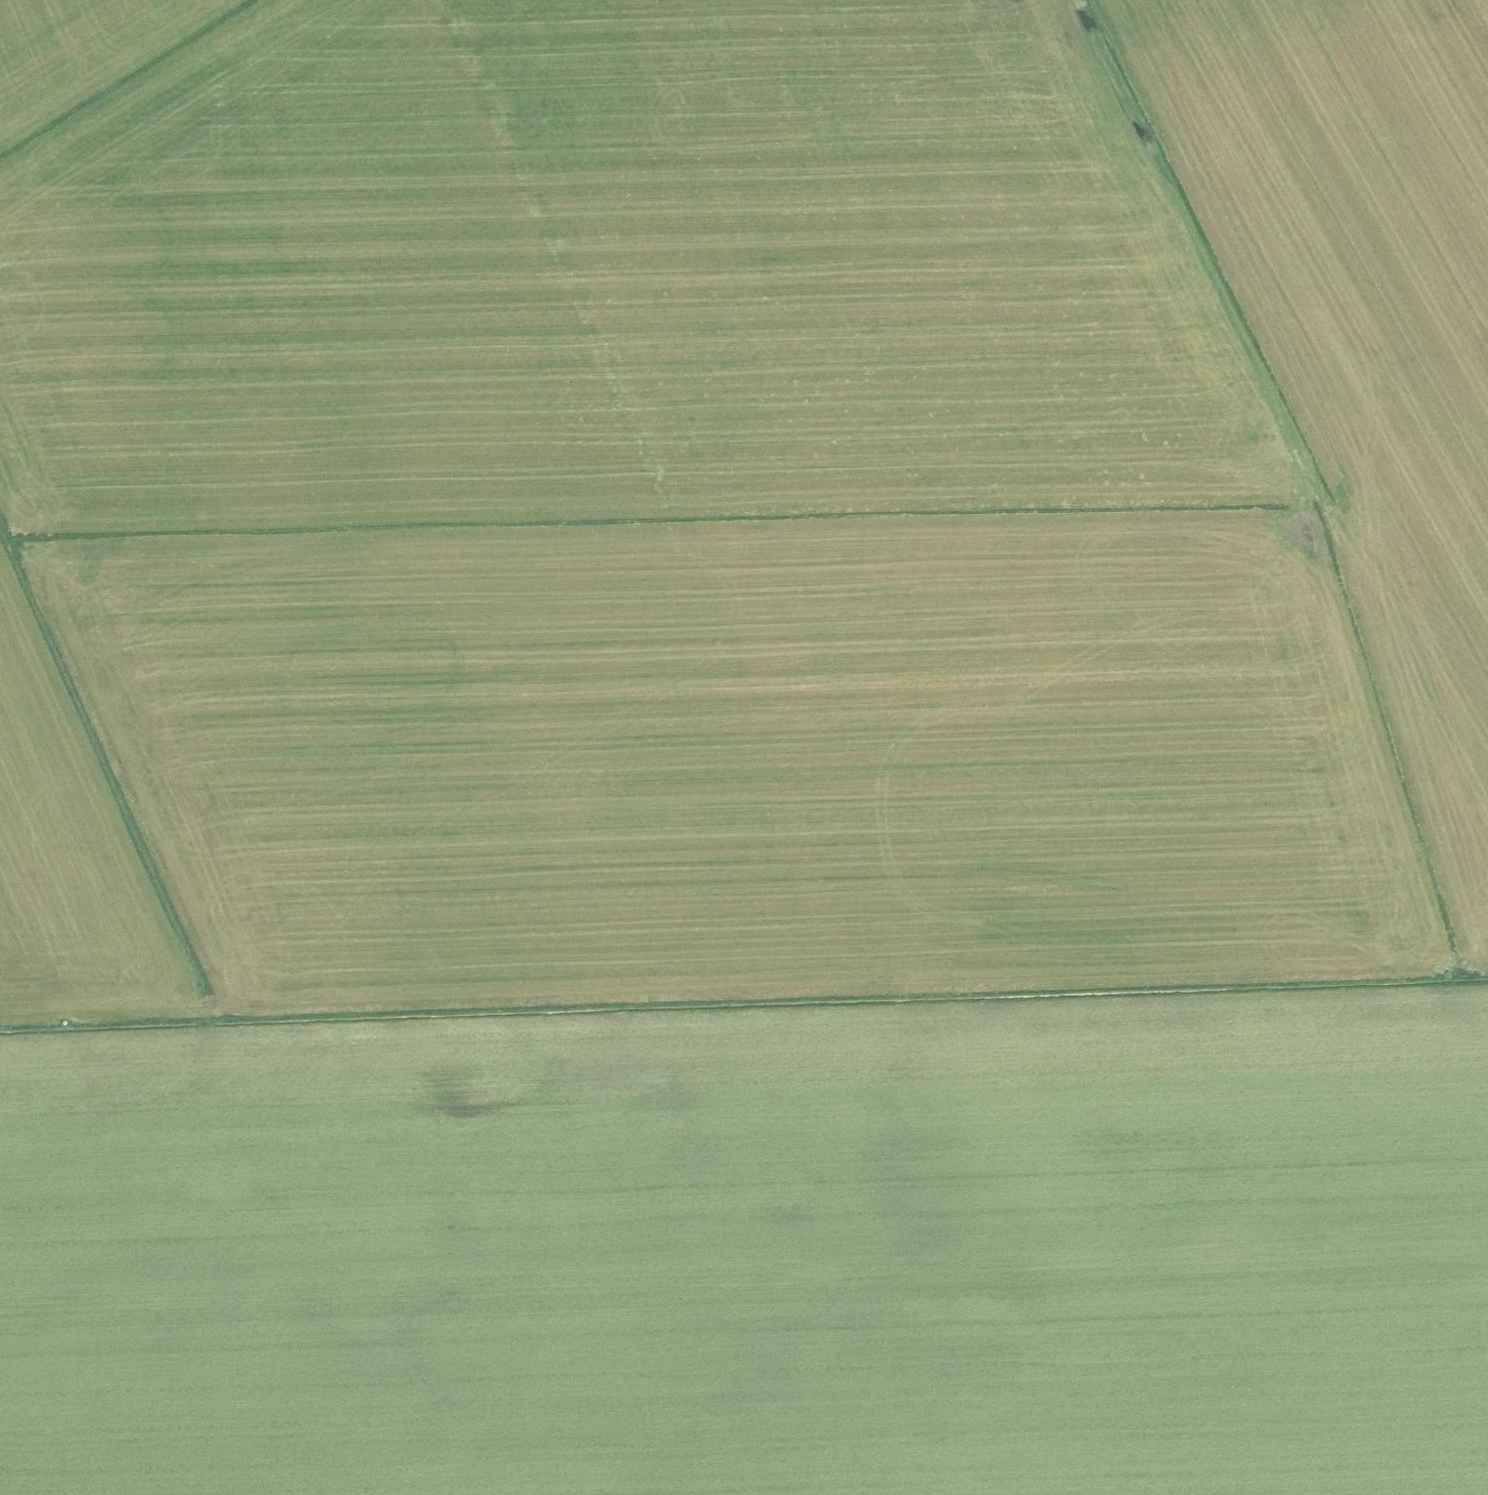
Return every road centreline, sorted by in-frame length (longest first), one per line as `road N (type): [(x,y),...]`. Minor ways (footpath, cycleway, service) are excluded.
road 1 (track): [(1073,0),(1204,255)]

